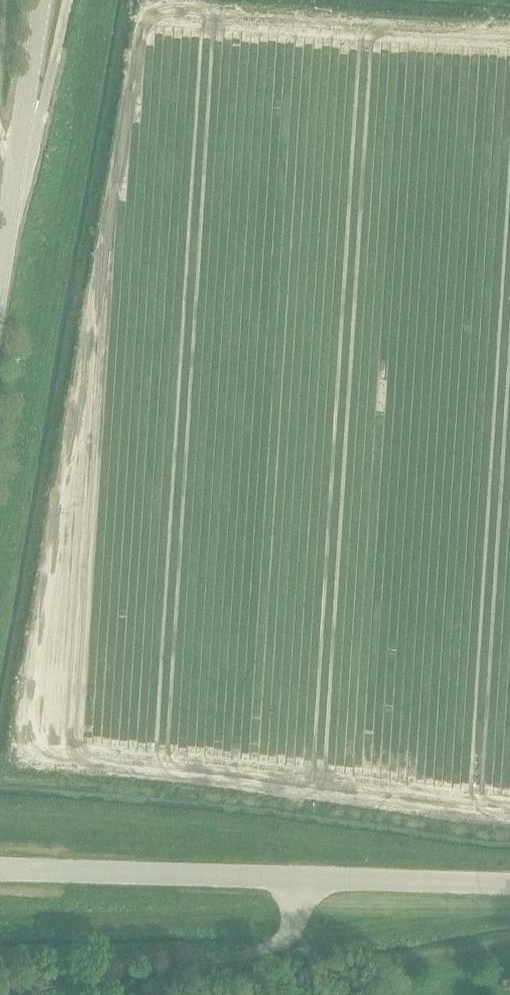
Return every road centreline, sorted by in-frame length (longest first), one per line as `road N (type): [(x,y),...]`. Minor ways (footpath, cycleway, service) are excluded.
road 1 (tertiary): [(0,869),(509,883)]
road 2 (track): [(0,923),(296,913)]
road 3 (tertiary): [(0,257),(42,0)]

